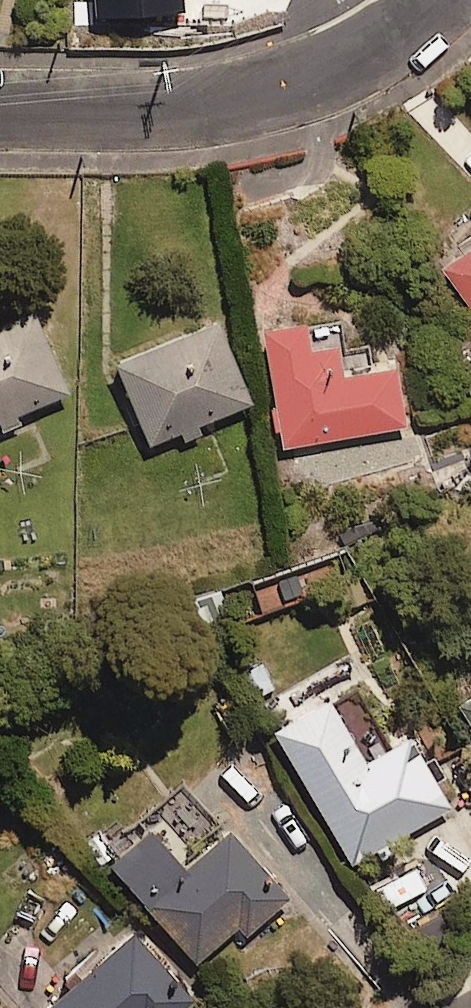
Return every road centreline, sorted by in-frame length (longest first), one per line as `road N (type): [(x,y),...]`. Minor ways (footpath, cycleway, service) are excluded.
road 1 (residential): [(387,0),(276,62),(147,83),(0,88)]

